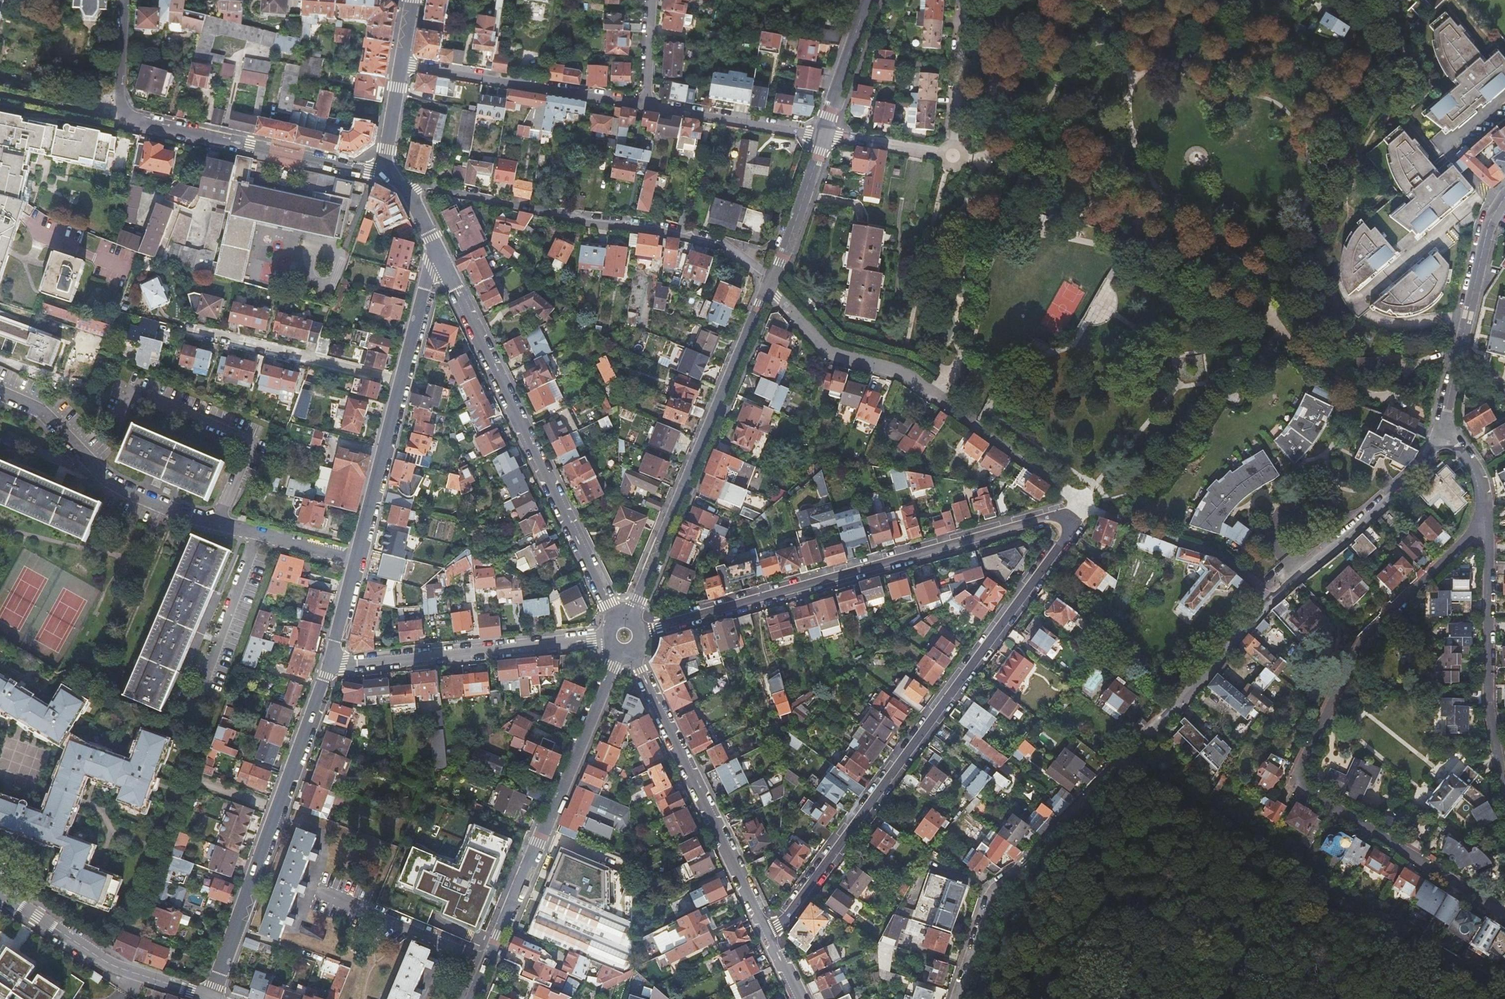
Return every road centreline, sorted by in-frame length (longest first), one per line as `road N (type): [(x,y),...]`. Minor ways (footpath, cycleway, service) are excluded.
road 1 (residential): [(768,933),(1085,507),(646,632)]
road 2 (residential): [(1445,427),(1426,469),(1271,603),(991,893),(957,998)]
road 3 (residential): [(1485,522),(1360,643),(1295,782),(1504,911)]
road 4 (residential): [(0,393),(40,411),(116,487),(180,515),(358,561)]
road 5 (residential): [(442,260),(613,618)]
road 6 (residential): [(768,285),(727,247),(407,190)]
road 7 (residential): [(617,661),(473,998)]
road 8 (residential): [(768,285),(633,618)]
road 9 (residential): [(332,661),(211,997)]
road 10 (residential): [(634,659),(768,933)]
road 11 (residential): [(1485,522),(1493,741),(1504,810)]
road 12 (residential): [(962,0),(952,156),(825,136)]
road 13 (residential): [(601,637),(332,661)]
road 14 (residential): [(119,114),(382,174)]
road 15 (residential): [(649,104),(402,67)]
road 16 (residential): [(1504,197),(1487,226),(1445,427)]
road 17 (residential): [(0,893),(96,957),(211,997)]
road 18 (residential): [(402,382),(180,328)]
road 19 (residential): [(941,401),(899,373),(828,354),(768,285)]
road 20 (residential): [(402,382),(358,561)]
road 21 (residential): [(825,136),(649,104)]
road 22 (residential): [(825,136),(768,285)]
road 23 (residential): [(867,0),(825,136)]
road 24 (residential): [(442,260),(430,268),(402,382)]
road 25 (residential): [(0,88),(119,114)]

